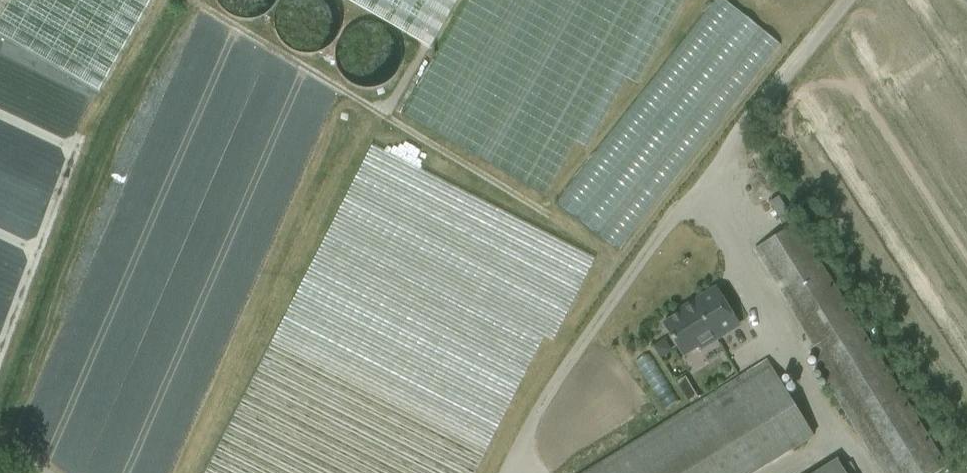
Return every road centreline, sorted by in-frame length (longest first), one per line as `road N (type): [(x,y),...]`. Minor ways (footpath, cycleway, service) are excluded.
road 1 (unclassified): [(511,472),(539,414),(844,0)]

